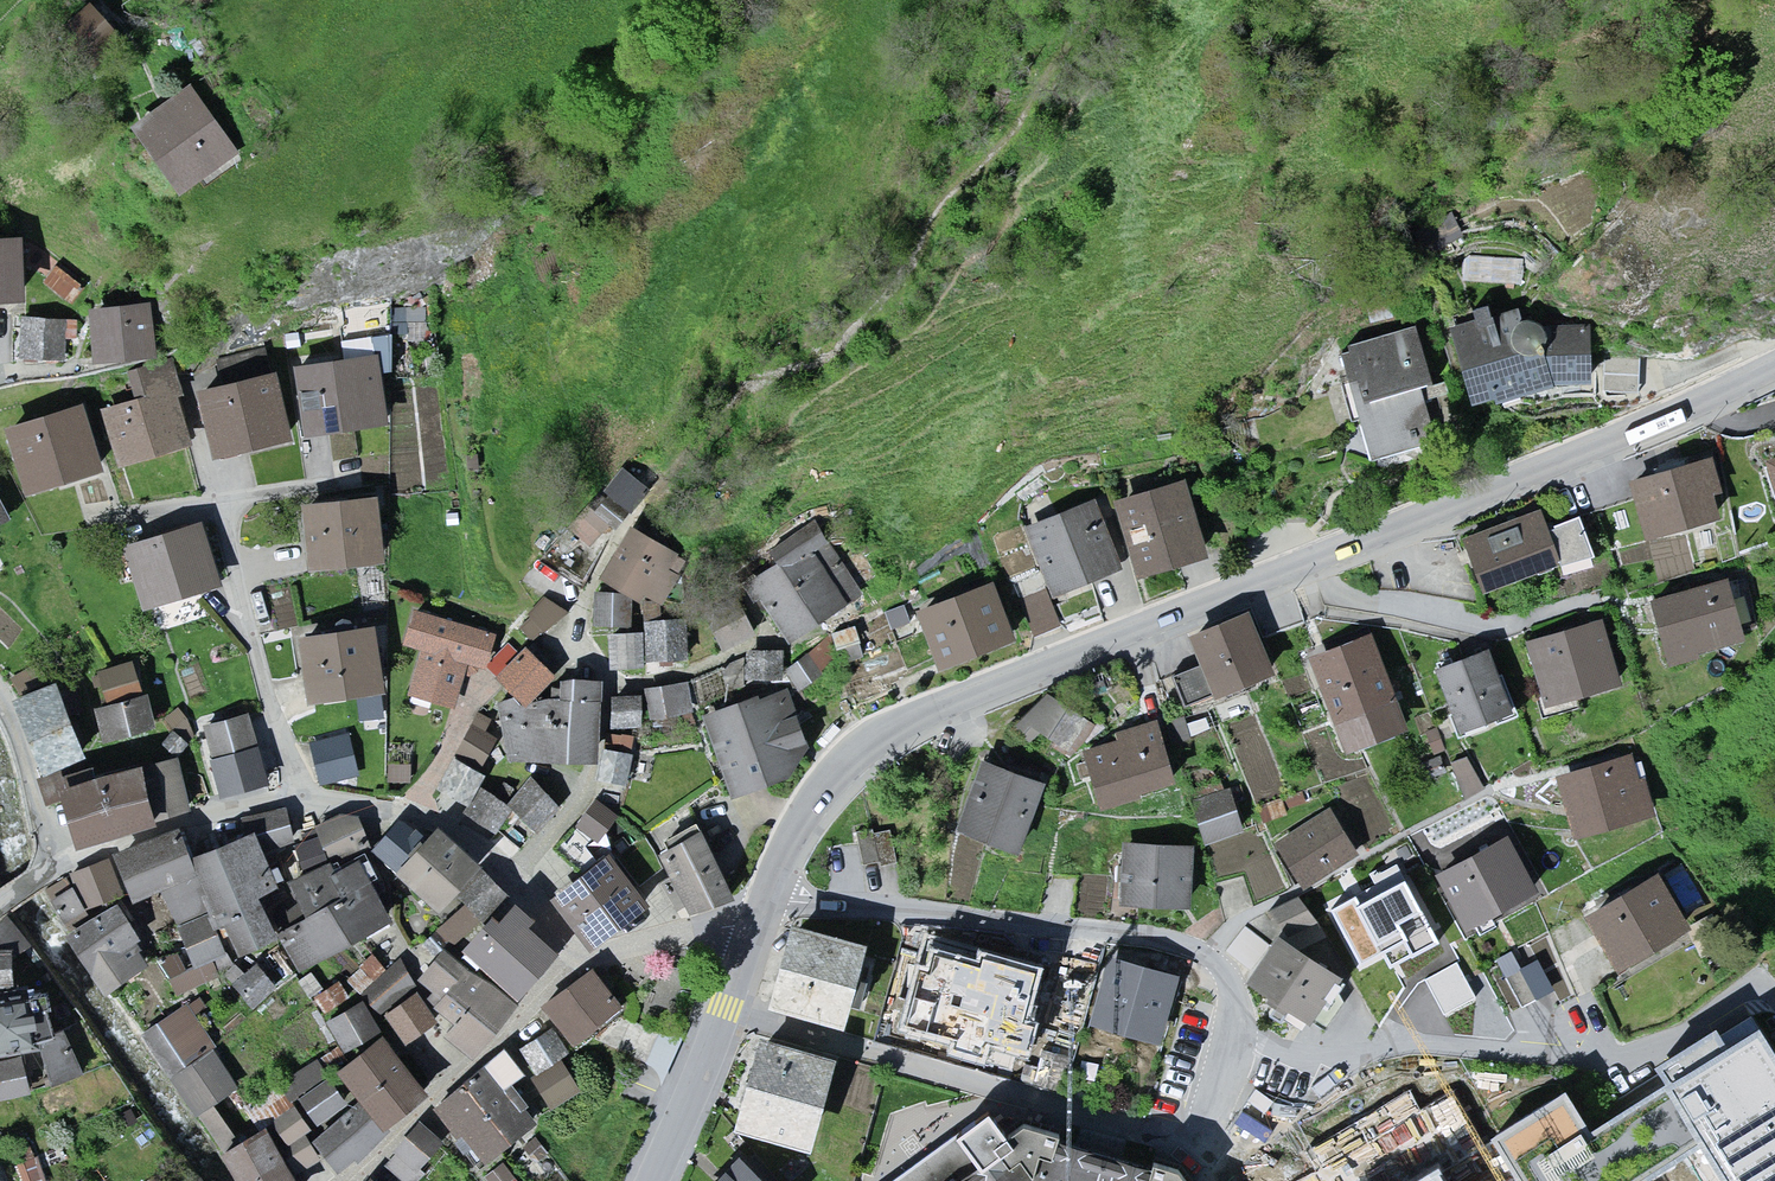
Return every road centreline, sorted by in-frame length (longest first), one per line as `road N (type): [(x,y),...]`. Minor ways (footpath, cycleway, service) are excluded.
road 1 (tertiary): [(1774,372),(895,729),(837,773),(770,895)]
road 2 (residential): [(1235,1038),(1304,1059),(1355,1060),(1408,1042),(1640,1063),(1770,988),(1774,994)]
road 3 (residential): [(1235,1038),(1238,990),(1215,956),(1159,939),(770,895)]
road 4 (residential): [(1185,1147),(727,1015)]
road 5 (residential): [(521,890),(604,760),(611,673),(585,628),(590,587),(634,507)]
road 6 (residential): [(318,808),(293,773),(204,445)]
road 7 (residential): [(342,1180),(580,957)]
road 8 (residential): [(58,863),(214,816),(318,808)]
road 9 (residential): [(318,808),(378,803),(441,816),(521,890)]
road 10 (residential): [(580,957),(723,924),(770,895)]
road 11 (tertiary): [(727,1015),(652,1180)]
road 12 (residential): [(58,863),(0,704)]
road 13 (tertiary): [(770,895),(727,1015)]
road 14 (residential): [(1185,1147),(1218,1091),(1235,1038)]

